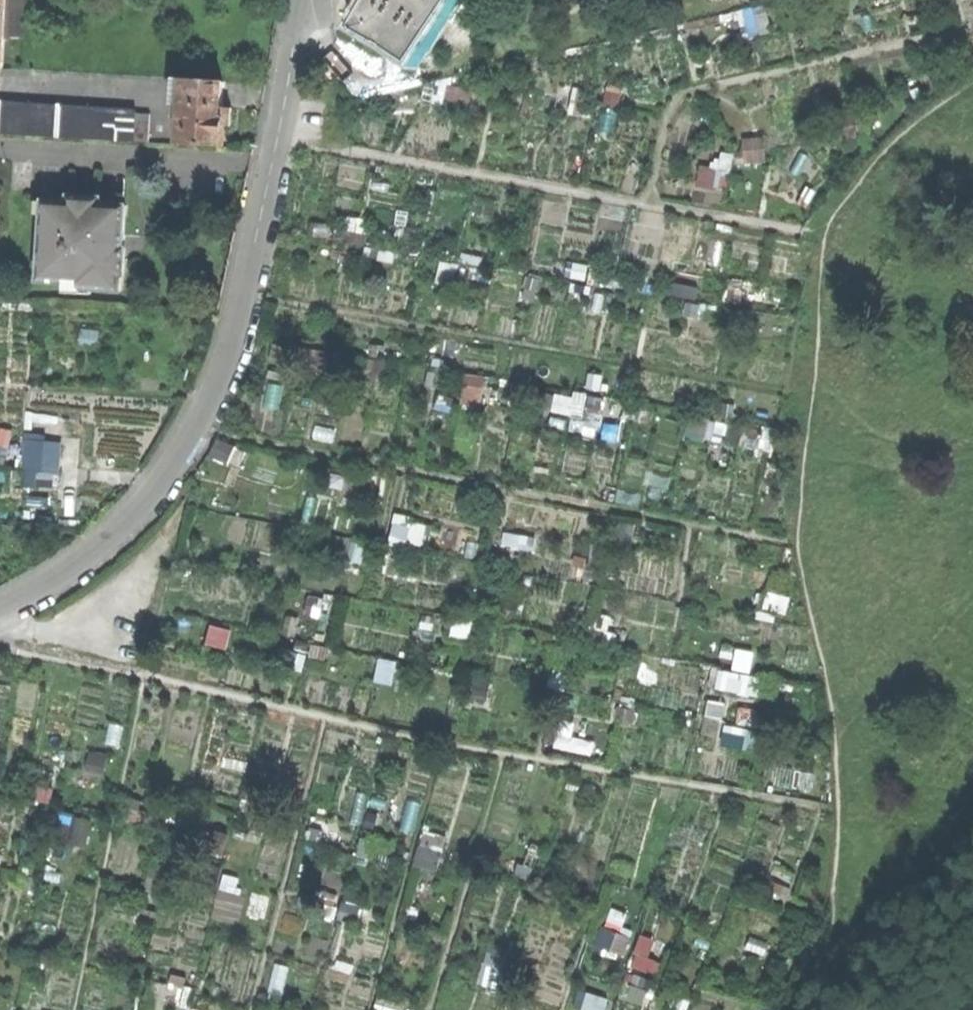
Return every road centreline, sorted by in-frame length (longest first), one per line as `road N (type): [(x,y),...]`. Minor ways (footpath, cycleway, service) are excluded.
road 1 (residential): [(0,611),(61,579),(138,517),(208,400),(301,0)]
road 2 (residential): [(0,147),(241,163)]

